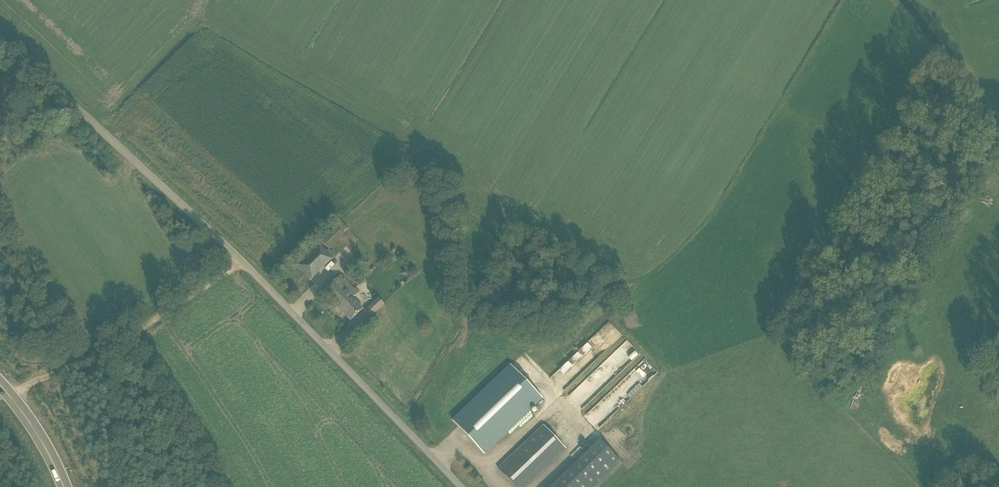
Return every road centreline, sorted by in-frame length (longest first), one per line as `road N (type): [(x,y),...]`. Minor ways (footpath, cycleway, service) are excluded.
road 1 (unclassified): [(461,486),(164,181),(0,30)]
road 2 (track): [(0,399),(91,361),(247,265)]
road 3 (track): [(91,361),(124,413),(124,486)]
road 4 (secondary): [(64,486),(0,386)]

